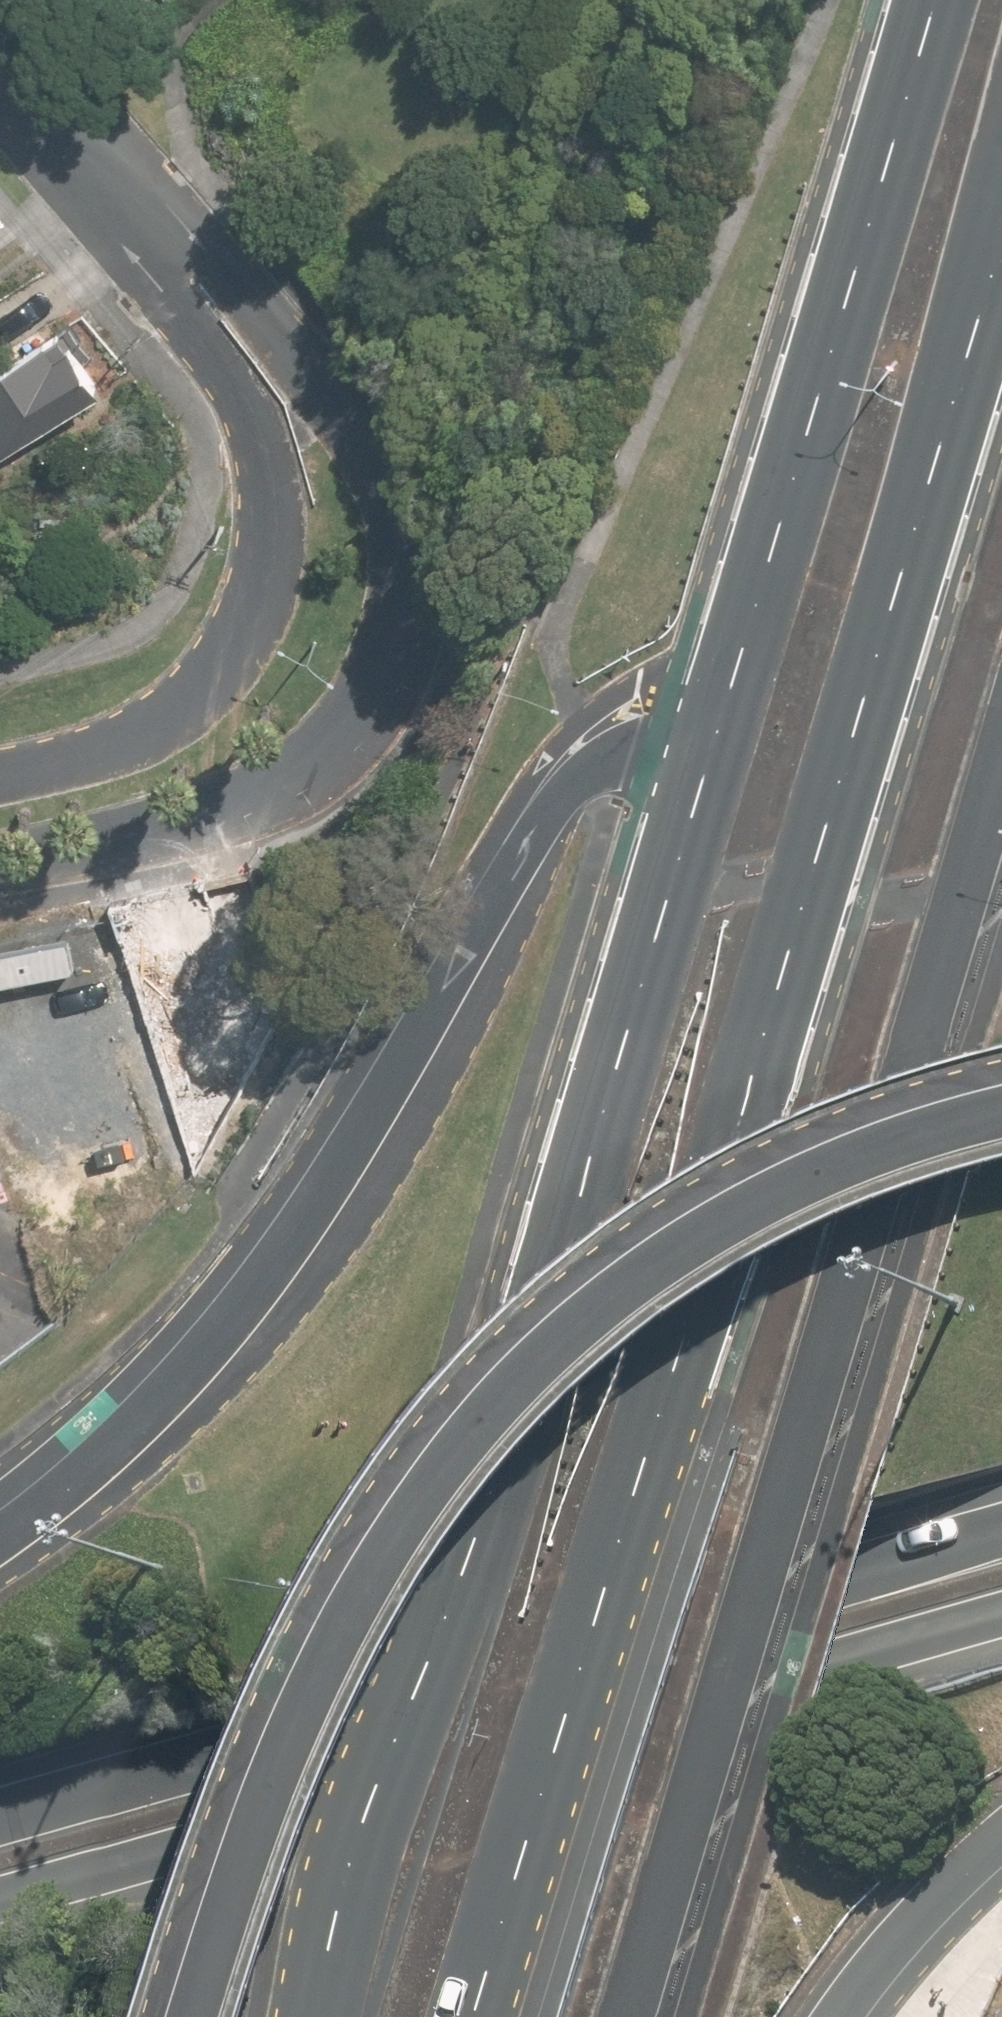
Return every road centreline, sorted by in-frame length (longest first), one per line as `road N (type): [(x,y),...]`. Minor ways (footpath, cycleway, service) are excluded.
road 1 (primary): [(1001,281),(478,2016)]
road 2 (primary): [(333,2016),(741,638)]
road 3 (primary): [(1001,751),(625,2016)]
road 4 (primary): [(205,2016),(279,1791),(387,1562),(449,1462),(545,1349),(607,1286),(692,1220),(804,1158),(1001,1086)]
road 5 (primary): [(0,1544),(111,1442),(230,1305),(320,1177),(470,925),(586,750),(741,638)]
road 6 (residential): [(127,191),(251,295),(365,429),(406,502),(420,593),(397,666),(370,710),(258,804),(0,859)]
road 7 (secondary): [(0,1817),(1001,1526)]
road 8 (secondary): [(1001,1610),(0,1897)]
road 9 (residential): [(0,780),(97,756),(188,701),(241,640),(271,569),(277,497),(252,407),(127,191)]
road 10 (primary): [(741,638),(924,0)]
road 11 (primary): [(1001,1842),(847,2016)]
road 12 (residential): [(0,45),(127,191)]

